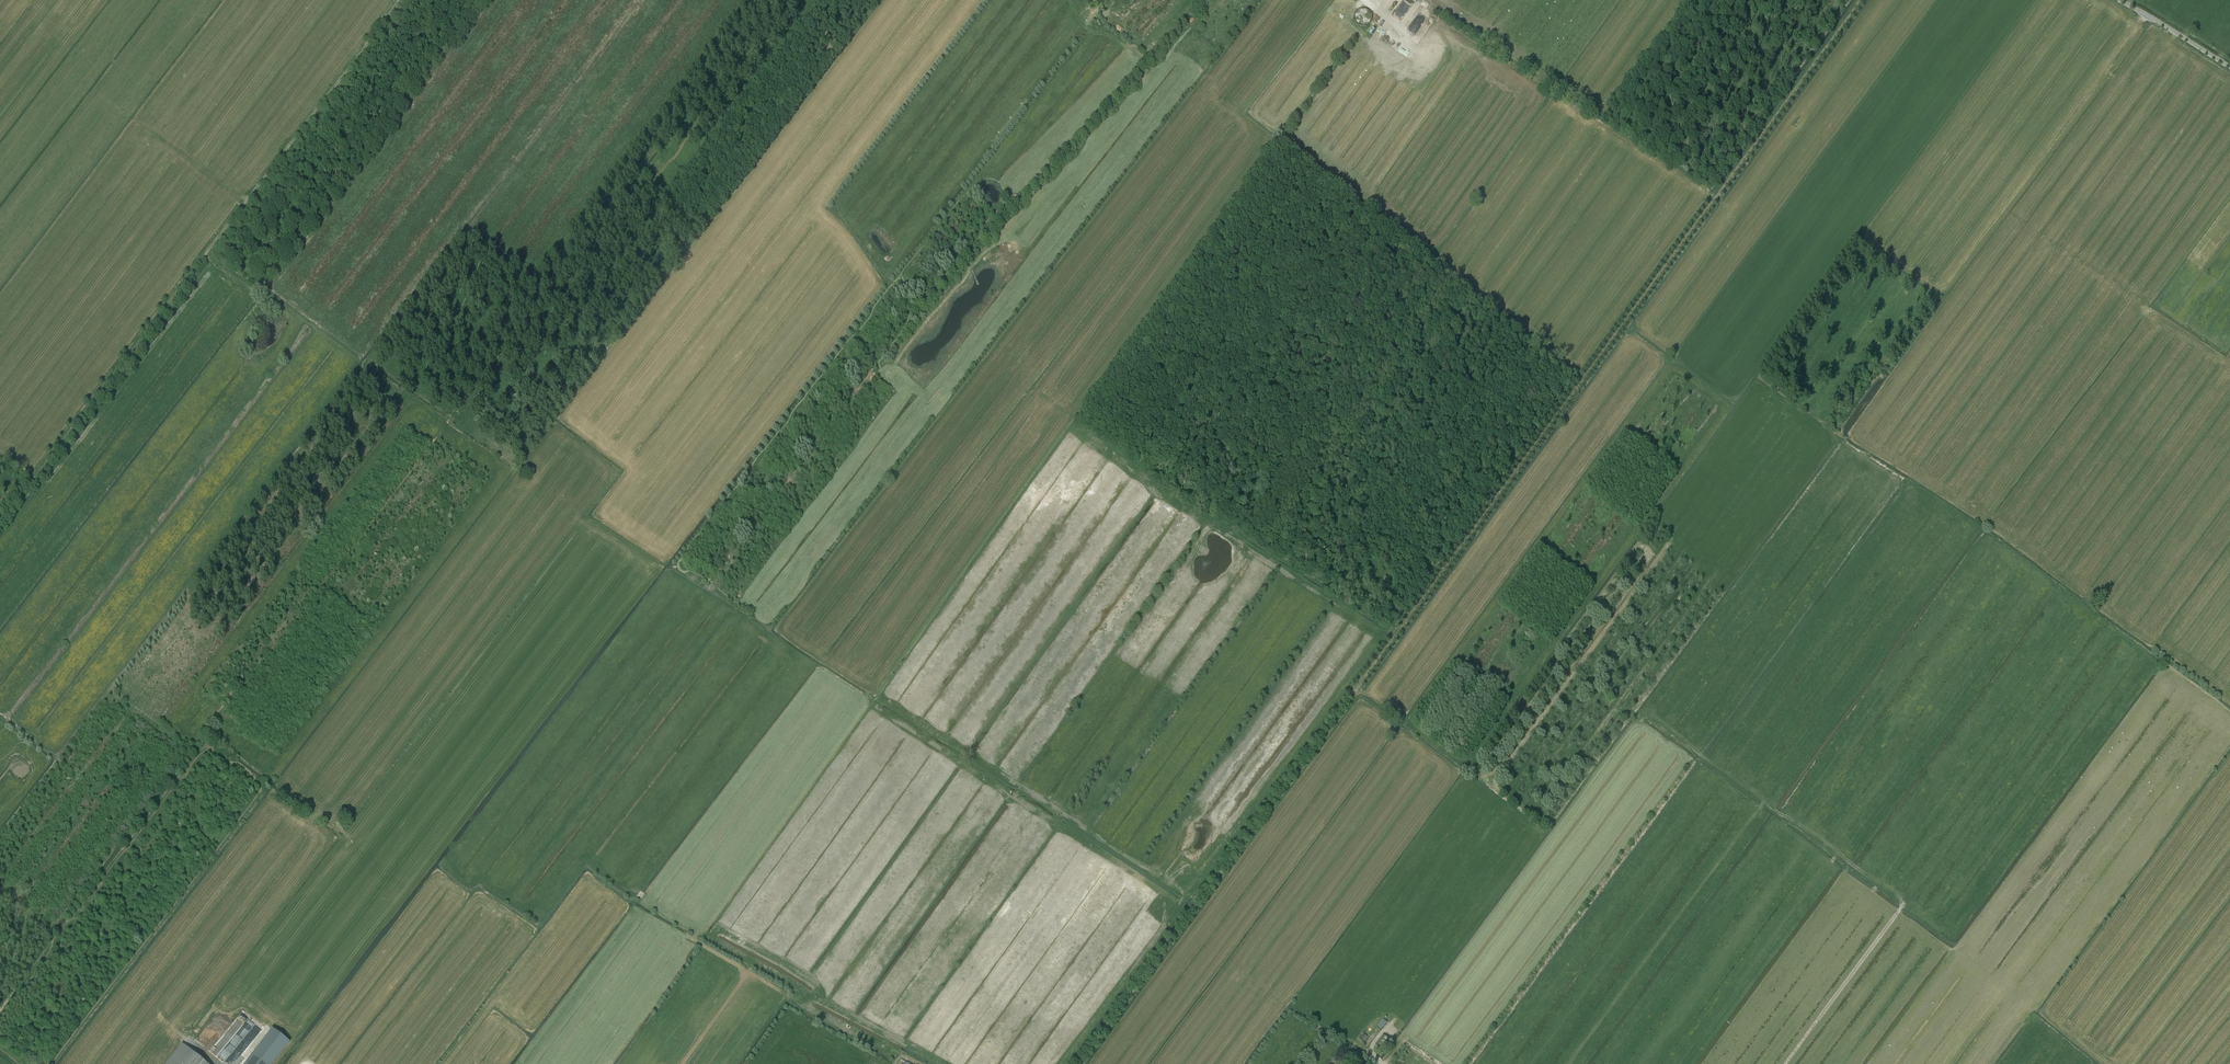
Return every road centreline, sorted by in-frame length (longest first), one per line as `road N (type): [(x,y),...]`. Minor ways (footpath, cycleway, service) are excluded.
road 1 (track): [(1079,1063),(1861,0)]
road 2 (track): [(203,255),(0,521)]
road 3 (track): [(400,0),(203,255)]
road 4 (track): [(788,0),(661,172),(631,166)]
road 5 (unclassified): [(2229,67),(2120,0)]

